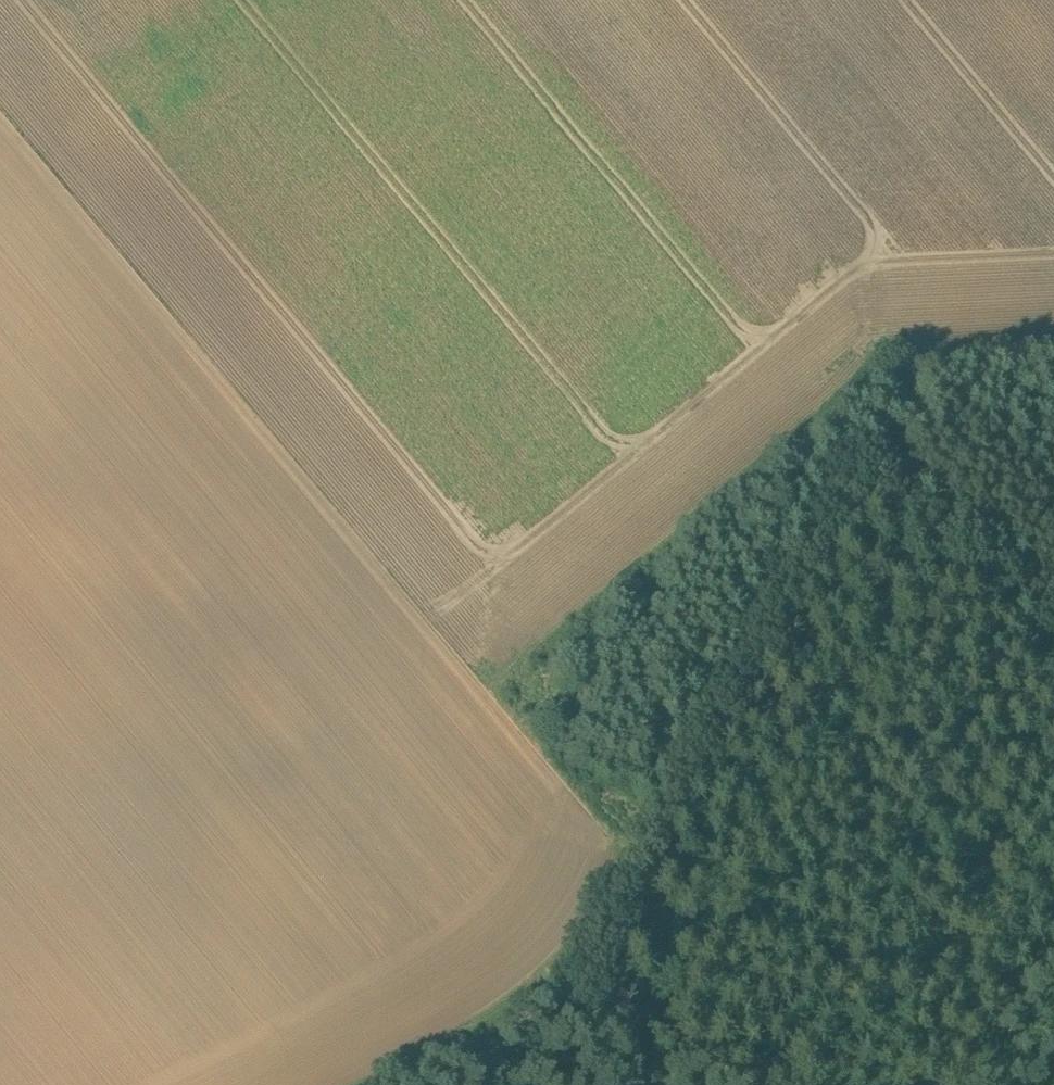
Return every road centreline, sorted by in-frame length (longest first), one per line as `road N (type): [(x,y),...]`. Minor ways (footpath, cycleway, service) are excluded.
road 1 (track): [(371,1084),(554,979),(857,445),(1053,595)]

